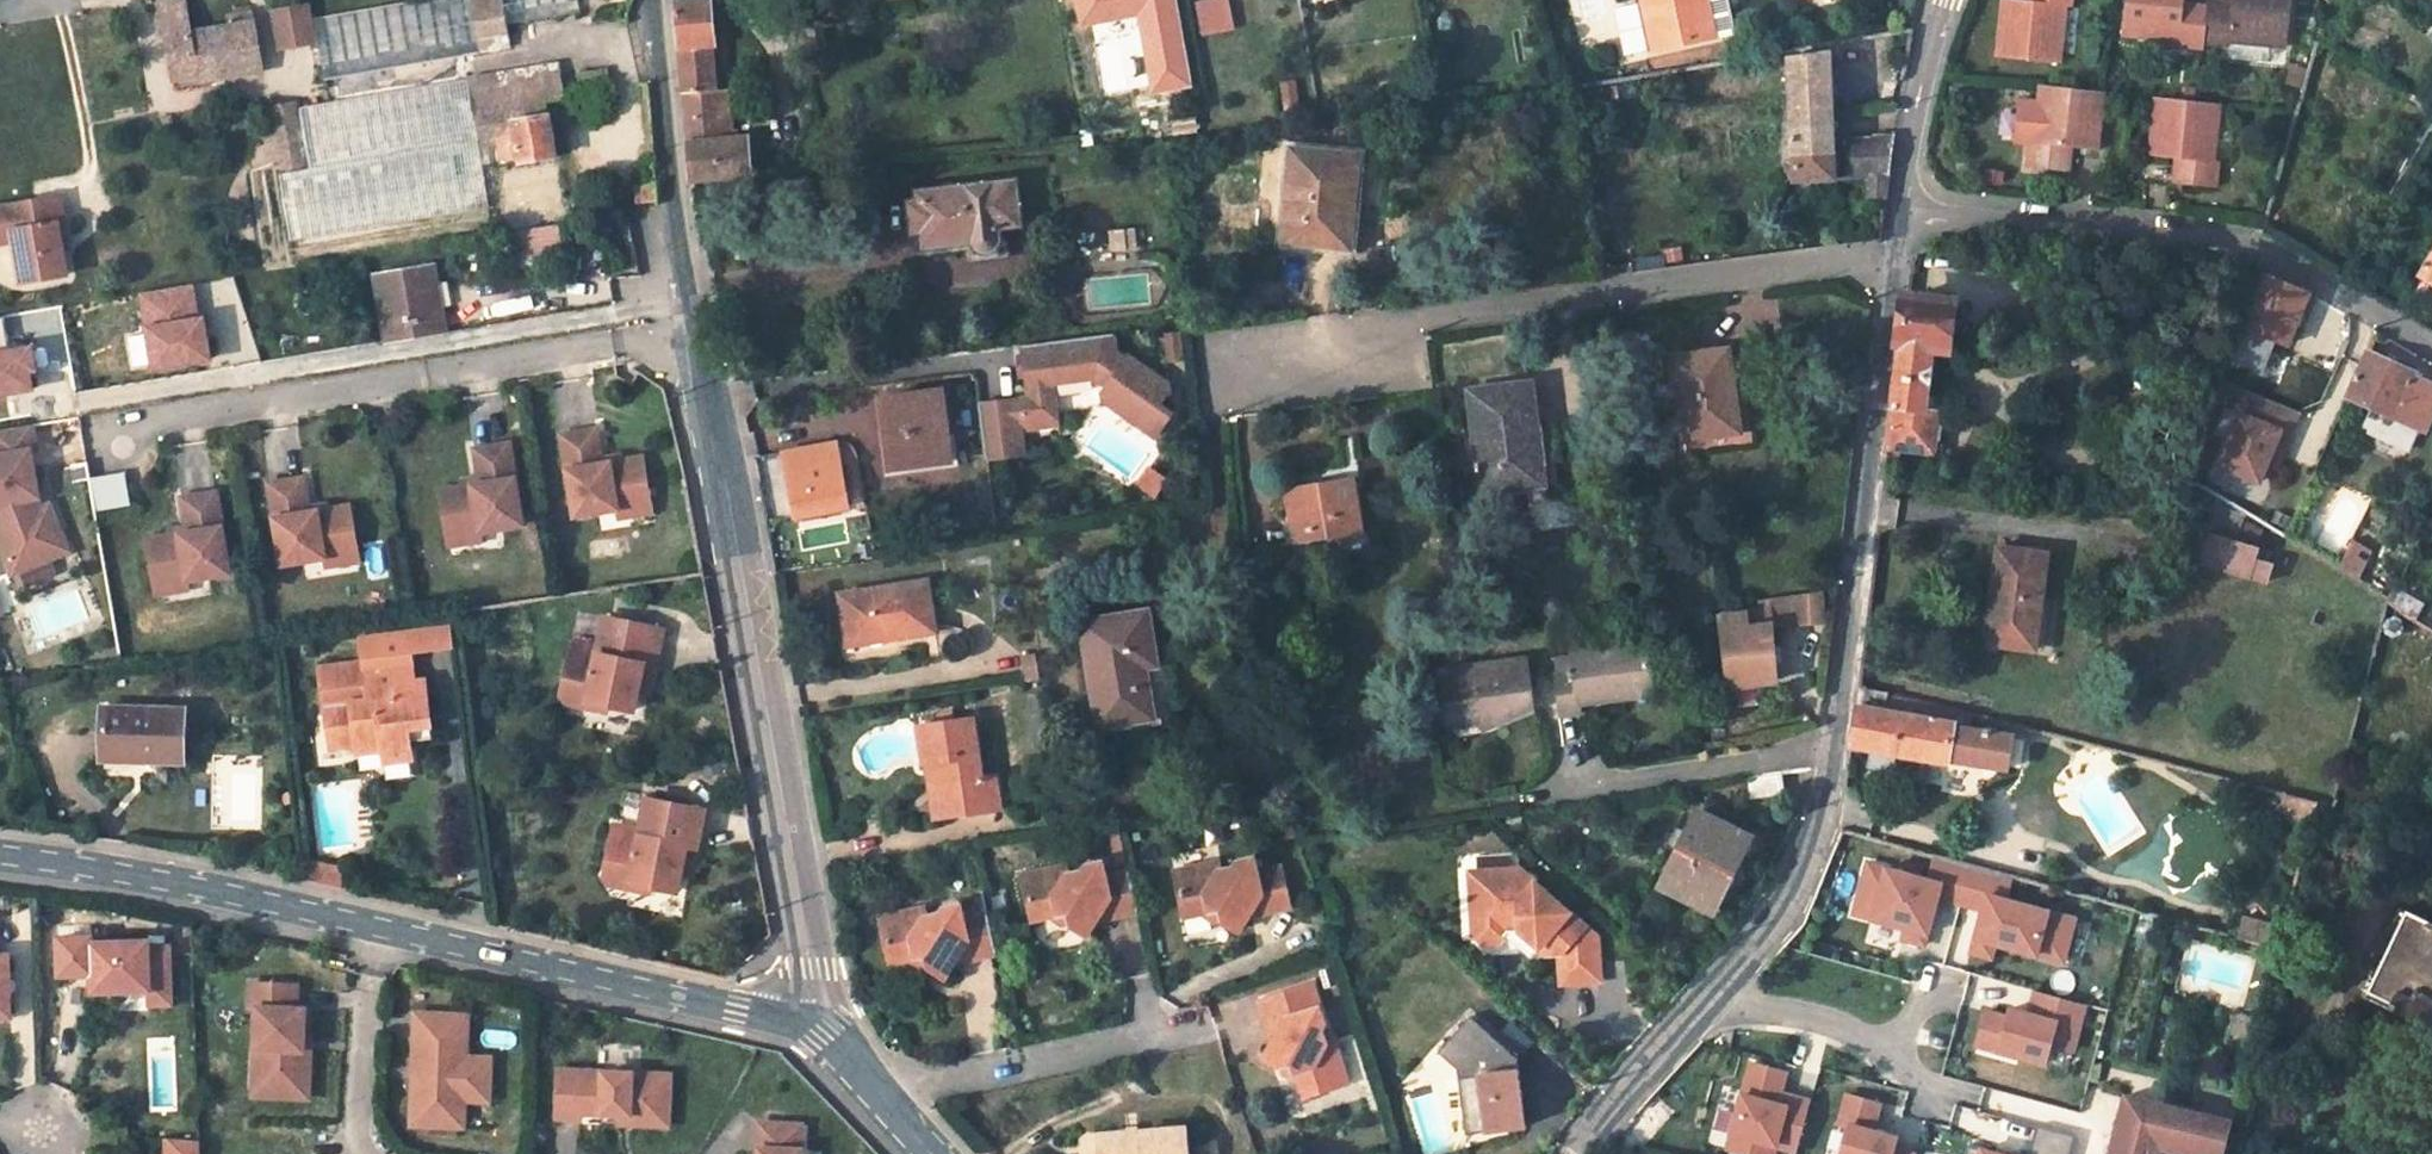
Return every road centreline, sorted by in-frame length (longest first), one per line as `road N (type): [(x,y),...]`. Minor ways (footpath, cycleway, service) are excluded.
road 1 (residential): [(1893,256),(1219,340)]
road 2 (unclassified): [(814,1027),(812,967),(711,394)]
road 3 (residential): [(2431,345),(2255,243),(1899,212)]
road 4 (unclassified): [(1833,746),(1893,256)]
road 5 (unclassified): [(1577,1153),(1784,912),(1811,855),(1833,746)]
road 6 (unclassified): [(814,1027),(368,921)]
road 7 (unclassified): [(711,394),(675,189),(658,0)]
road 8 (unclassified): [(368,921),(200,882),(0,852)]
road 9 (residential): [(872,1090),(1201,1022)]
road 10 (residential): [(1833,746),(1525,793)]
road 11 (residential): [(711,394),(996,356)]
road 12 (residential): [(368,921),(361,1153)]
road 13 (unclassified): [(1946,0),(1899,212)]

